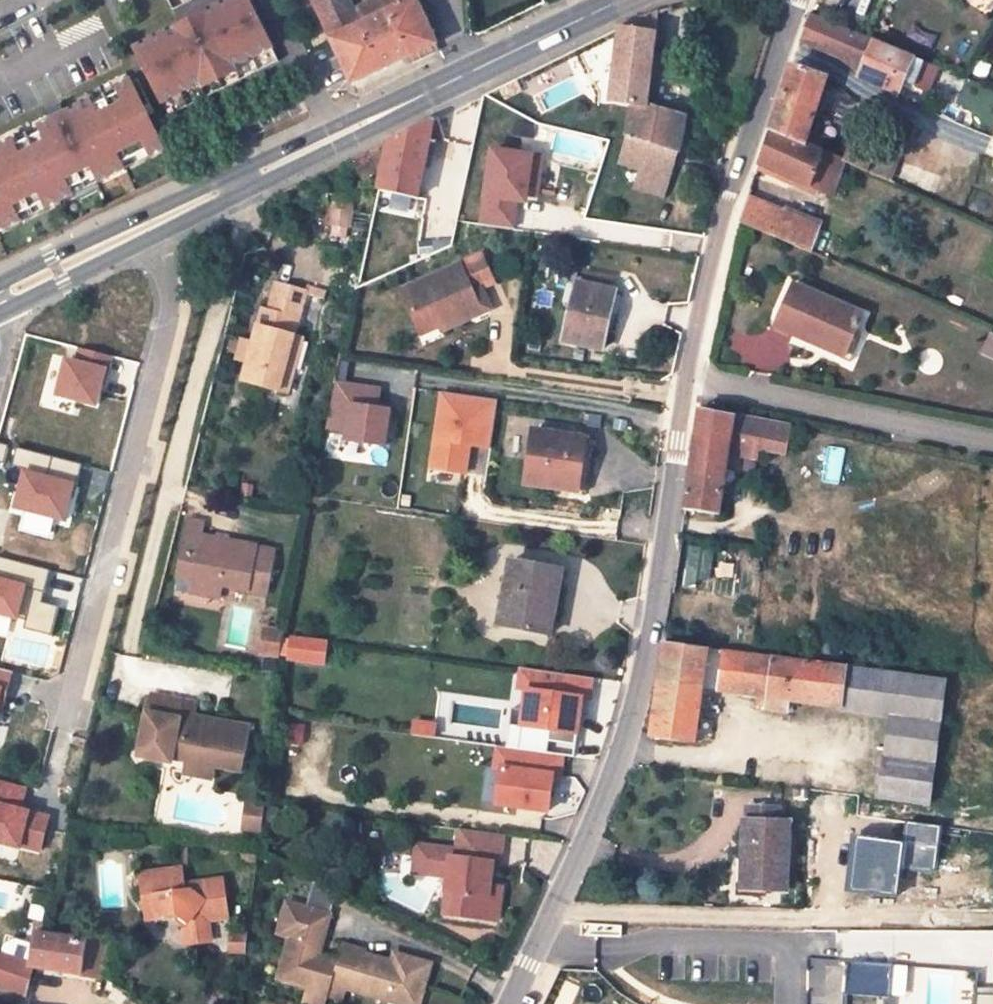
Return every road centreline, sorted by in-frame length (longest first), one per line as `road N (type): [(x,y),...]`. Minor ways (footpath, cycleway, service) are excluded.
road 1 (unclassified): [(692,390),(633,731),(539,940)]
road 2 (secondary): [(462,79),(0,305)]
road 3 (unclassified): [(795,0),(716,273),(692,390)]
road 4 (residential): [(992,447),(692,390)]
road 5 (residential): [(539,940),(791,953),(791,1003)]
road 6 (secondary): [(624,0),(462,79)]

